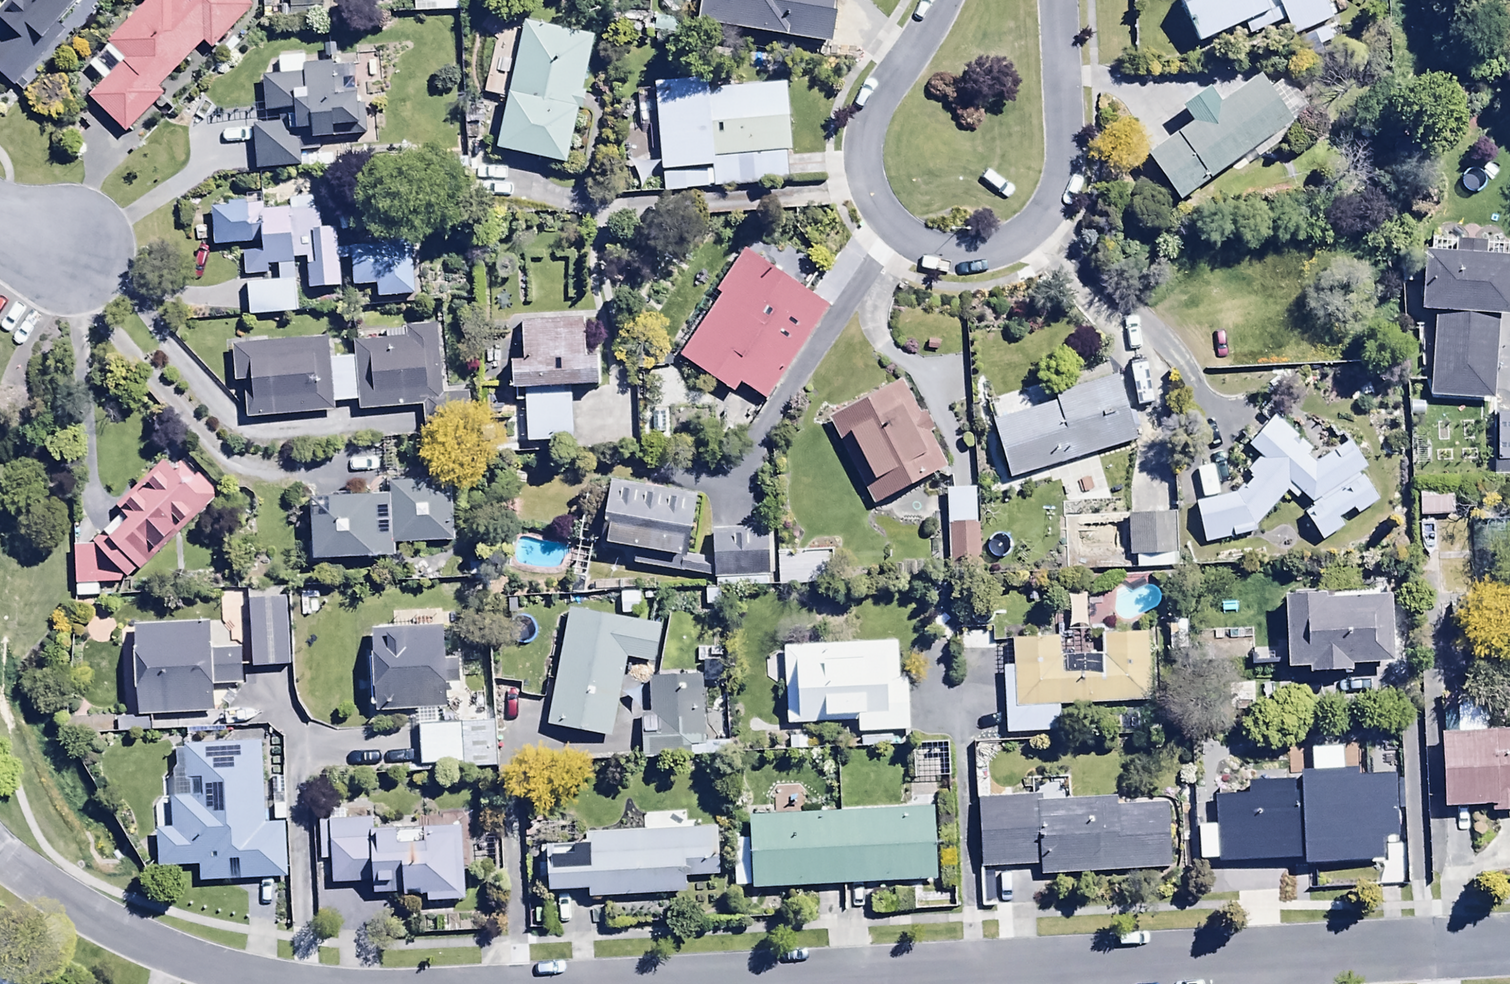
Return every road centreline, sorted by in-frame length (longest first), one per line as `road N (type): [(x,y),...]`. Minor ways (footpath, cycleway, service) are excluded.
road 1 (residential): [(1509,947),(779,983)]
road 2 (residential): [(1056,0),(1066,127),(1053,199),(1035,229),(997,252),(958,258),(922,251),(890,226),(862,166),(875,102),(942,0)]
road 3 (residential): [(278,983),(174,956),(69,906),(0,851)]

